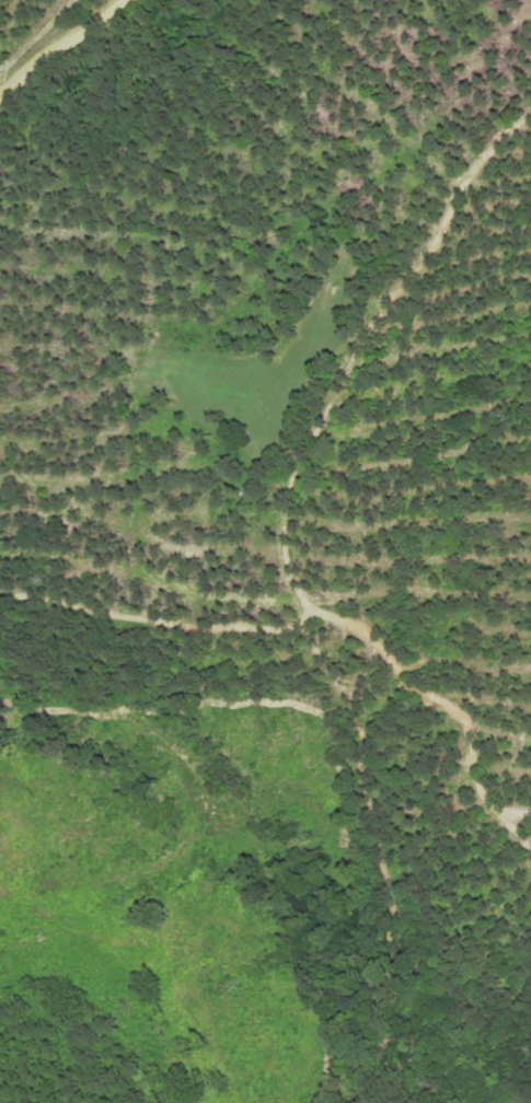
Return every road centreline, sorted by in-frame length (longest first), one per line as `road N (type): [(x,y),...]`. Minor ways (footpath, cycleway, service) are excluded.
road 1 (residential): [(0,90),(119,0)]

